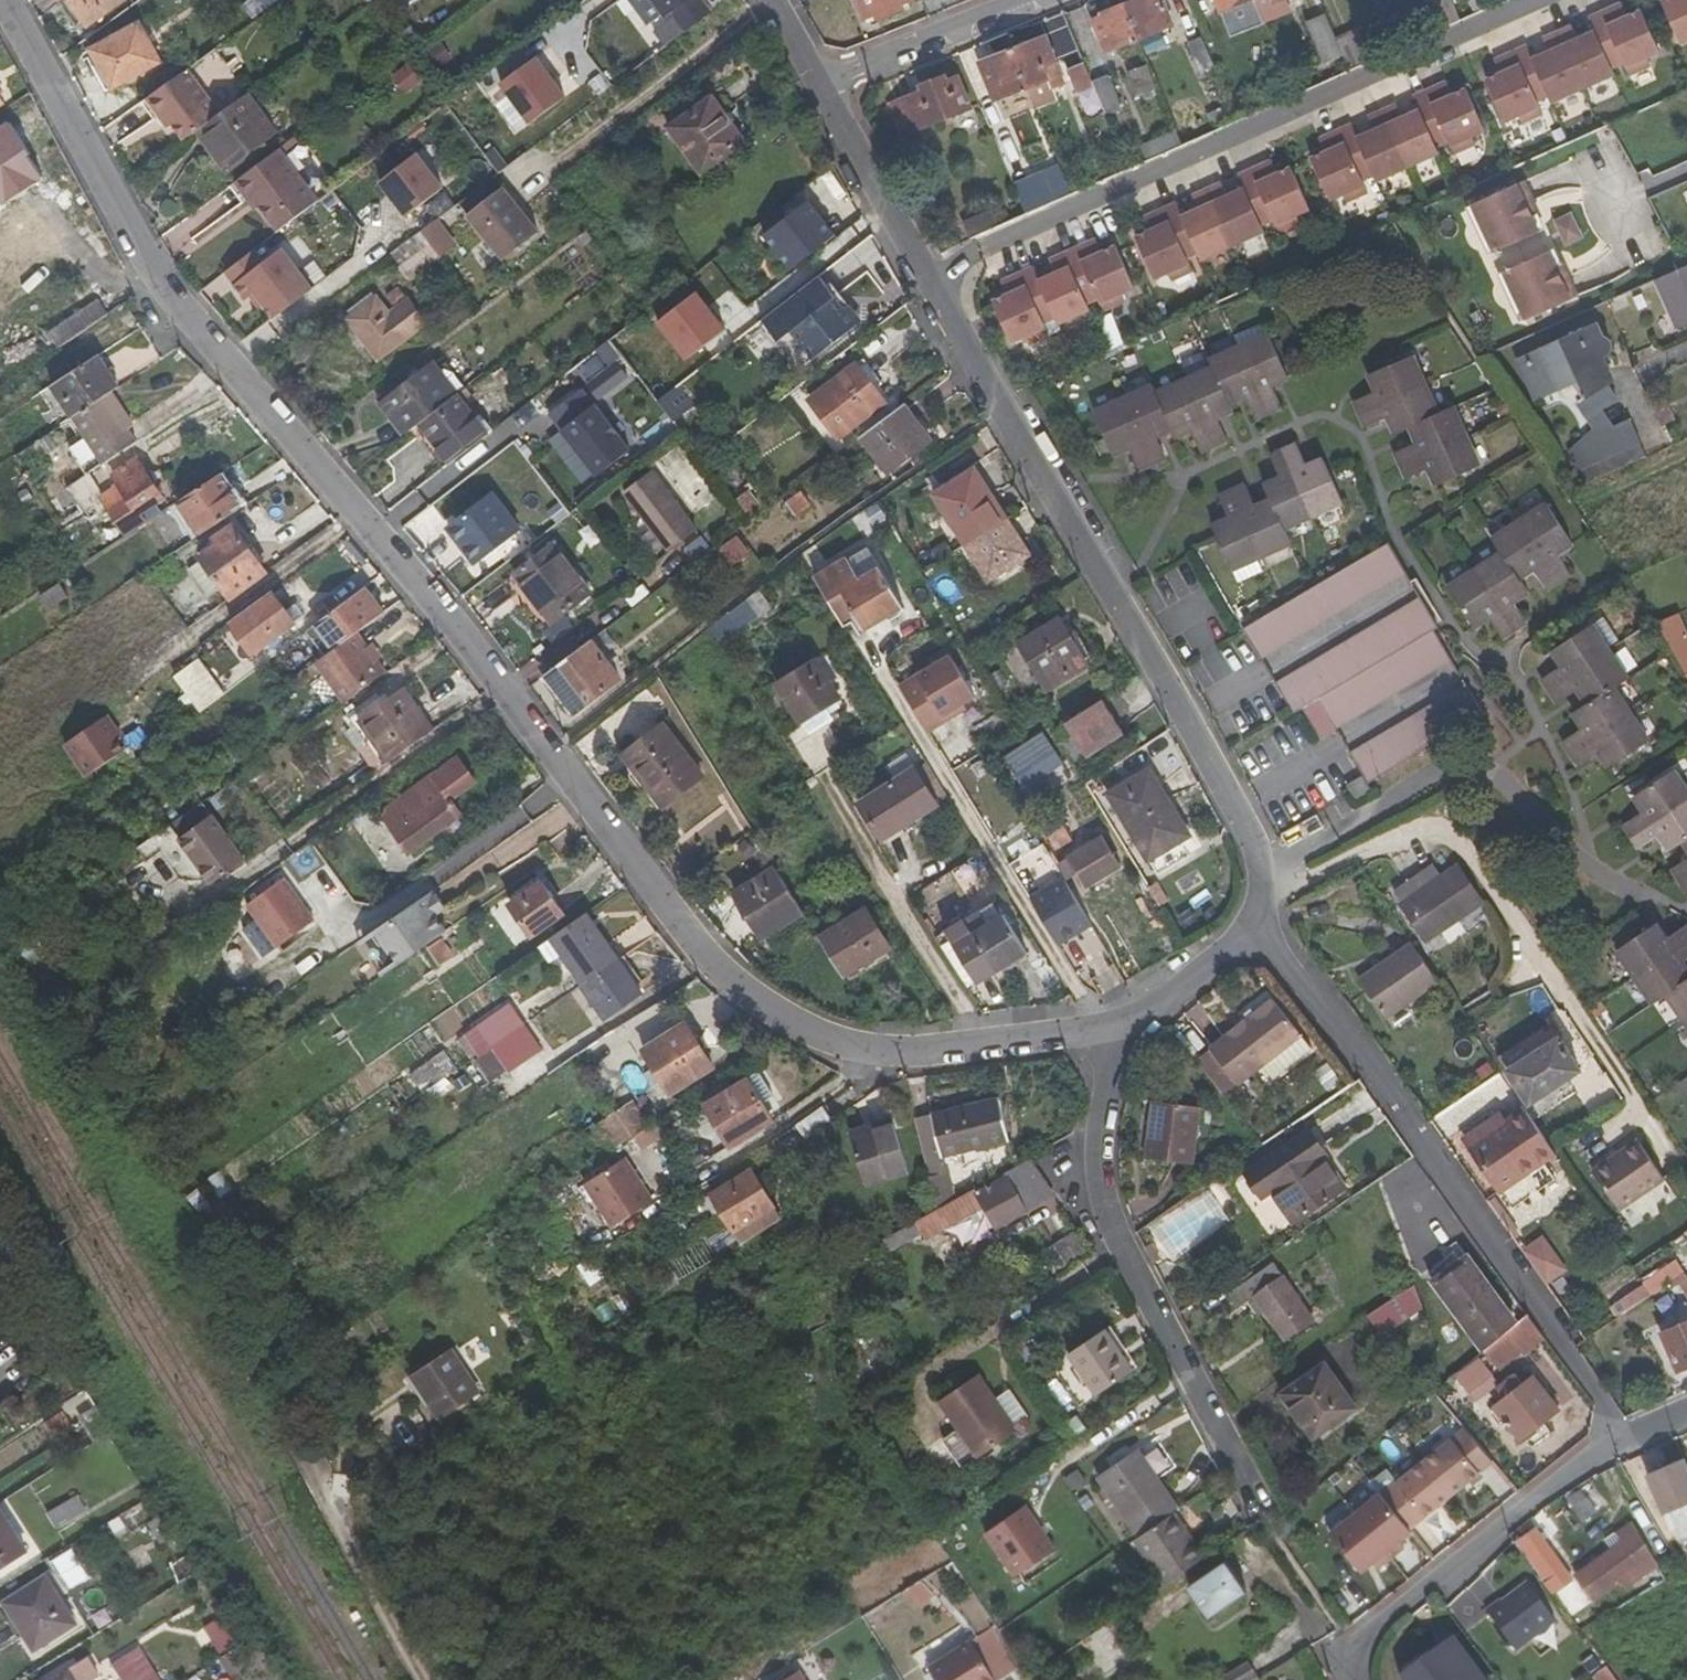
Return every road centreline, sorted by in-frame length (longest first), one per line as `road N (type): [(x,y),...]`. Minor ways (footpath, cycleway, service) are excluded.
road 1 (residential): [(1109,1028),(869,1050),(782,1016),(717,967),(478,654),(176,301),(4,0)]
road 2 (residential): [(930,283),(1234,803),(1248,835),(1263,927)]
road 3 (residential): [(1540,0),(980,251),(930,283)]
road 4 (residential): [(1263,927),(1487,1230),(1626,1438)]
road 5 (residential): [(420,1679),(109,1137)]
road 6 (residential): [(1109,1028),(1102,1152),(1108,1211),(1125,1259),(1266,1504)]
road 7 (residential): [(1626,1438),(1372,1628),(1359,1644),(1354,1679)]
road 8 (residential): [(1030,0),(820,87)]
road 9 (residential): [(820,87),(930,283)]
road 10 (residential): [(1263,927),(1168,998),(1109,1028)]

